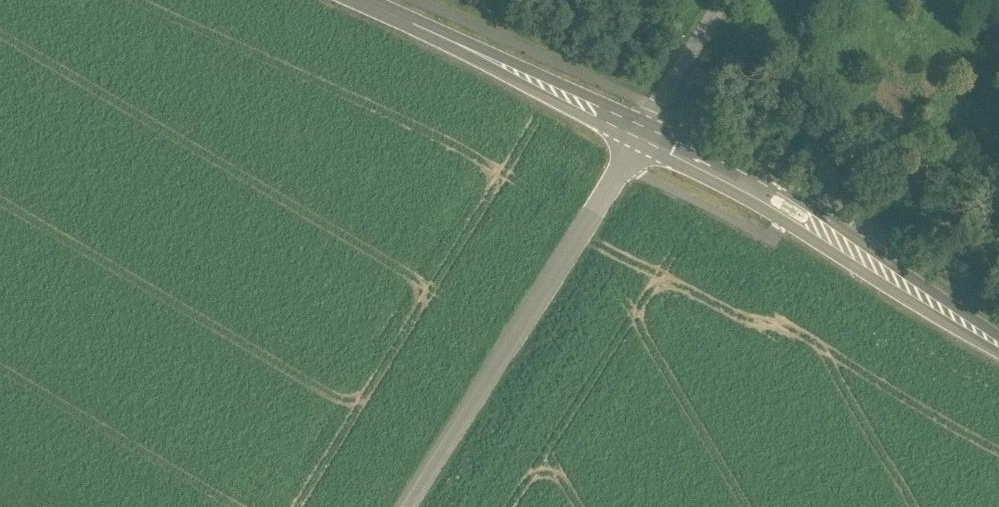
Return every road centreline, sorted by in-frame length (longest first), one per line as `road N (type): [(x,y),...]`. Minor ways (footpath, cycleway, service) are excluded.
road 1 (unclassified): [(642,133),(406,506)]
road 2 (unclassified): [(998,346),(768,196),(642,133)]
road 3 (unclassified): [(642,133),(355,0)]

